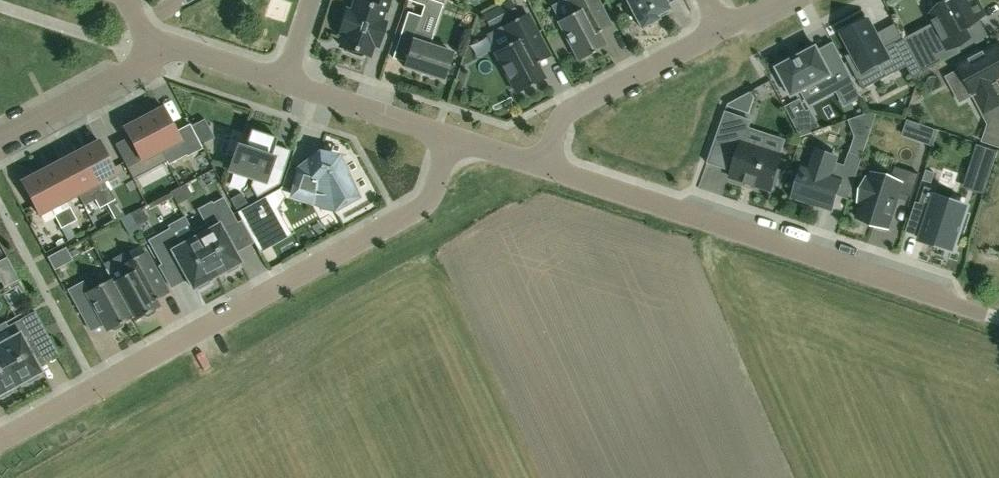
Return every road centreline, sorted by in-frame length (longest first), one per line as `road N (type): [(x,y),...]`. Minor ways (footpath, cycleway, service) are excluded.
road 1 (residential): [(0,442),(422,206),(450,137)]
road 2 (residential): [(970,310),(545,168)]
road 3 (residential): [(545,168),(572,113),(722,29)]
road 4 (residential): [(152,42),(140,63),(0,140)]
road 5 (residential): [(450,137),(285,83)]
road 6 (residential): [(285,83),(152,42)]

